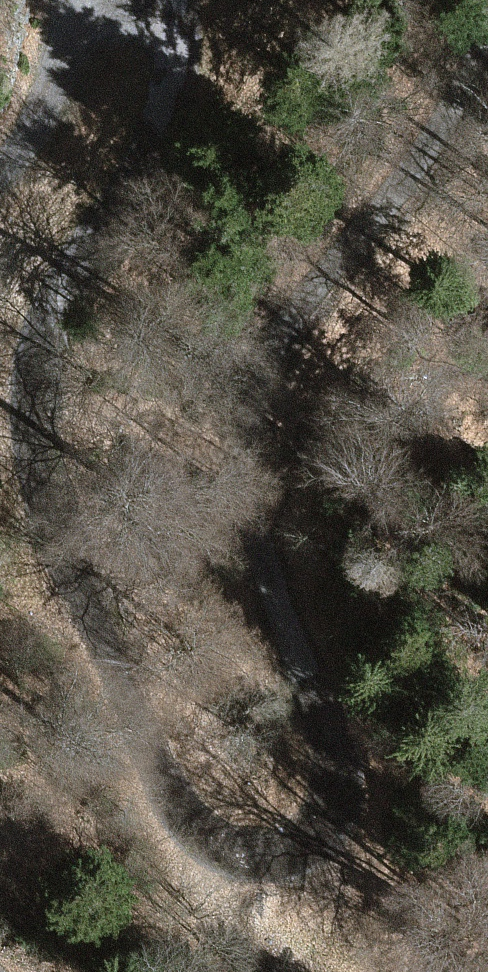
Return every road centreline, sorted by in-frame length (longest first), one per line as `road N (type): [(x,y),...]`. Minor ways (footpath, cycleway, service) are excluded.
road 1 (unclassified): [(229,842),(305,834),(332,797),(329,743),(239,517),(230,477),(234,438),(283,343),(487,81)]
road 2 (track): [(229,842),(144,775),(97,435),(176,90),(168,0)]
road 3 (track): [(97,0),(0,191)]

